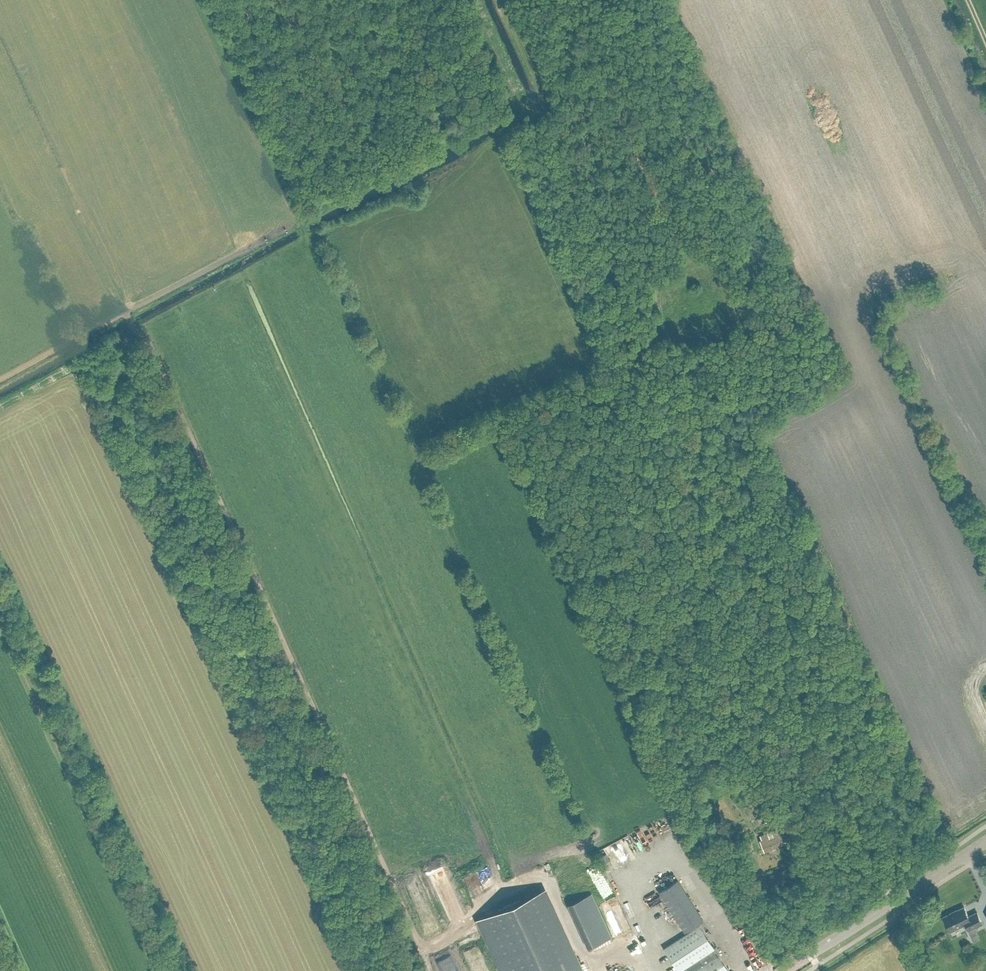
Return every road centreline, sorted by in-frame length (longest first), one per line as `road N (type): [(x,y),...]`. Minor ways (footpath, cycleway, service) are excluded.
road 1 (track): [(125,312),(148,344),(432,970)]
road 2 (track): [(0,379),(248,247)]
road 3 (tertiary): [(785,970),(985,840)]

